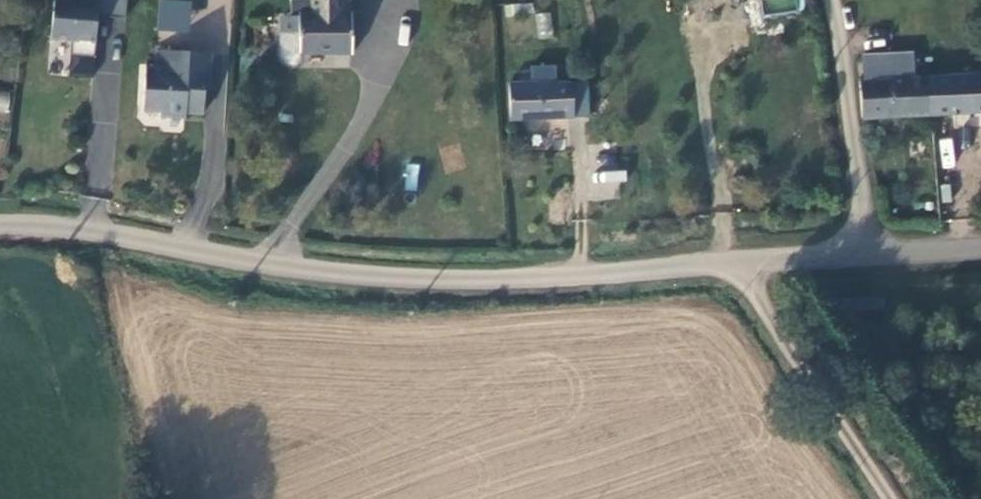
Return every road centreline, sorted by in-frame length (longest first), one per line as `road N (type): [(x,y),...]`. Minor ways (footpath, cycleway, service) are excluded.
road 1 (unclassified): [(739,264),(467,282),(271,266),(99,232),(0,228)]
road 2 (unclassified): [(739,264),(895,498)]
road 3 (unclassified): [(872,253),(831,0)]
road 4 (unclassified): [(872,253),(739,264)]

